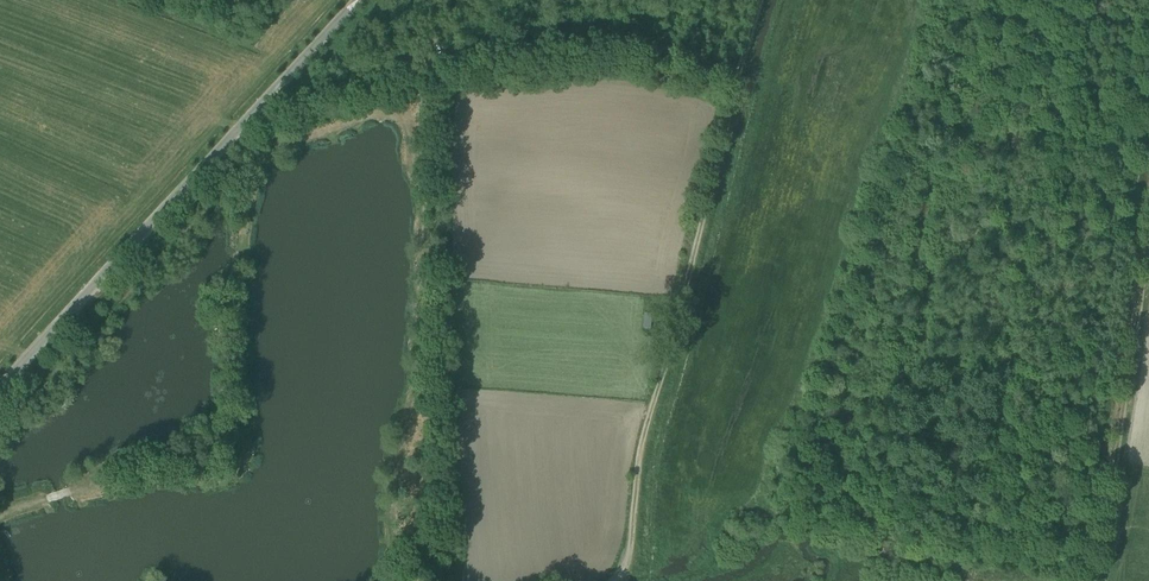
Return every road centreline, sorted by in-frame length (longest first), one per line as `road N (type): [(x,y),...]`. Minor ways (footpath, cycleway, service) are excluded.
road 1 (track): [(618,580),(629,551),(641,416),(757,0)]
road 2 (unclassified): [(0,389),(362,0)]
road 3 (track): [(736,73),(644,46),(592,40),(497,51),(260,111)]
road 4 (track): [(1096,580),(1148,231)]

